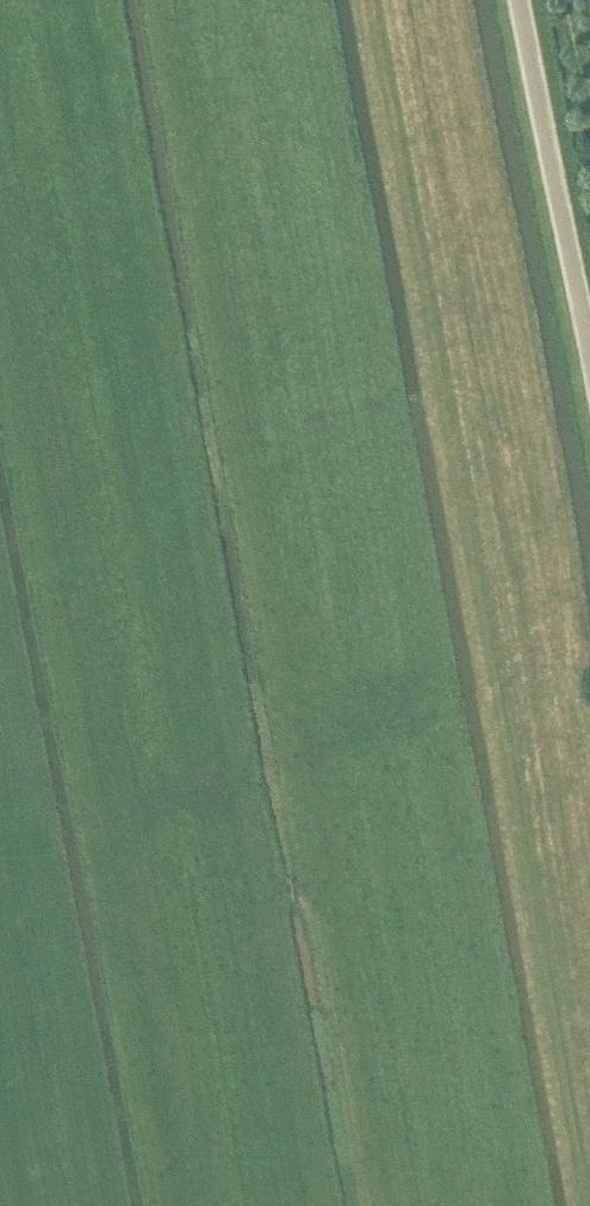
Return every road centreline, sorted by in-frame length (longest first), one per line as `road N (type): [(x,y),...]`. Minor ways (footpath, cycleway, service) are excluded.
road 1 (unclassified): [(589,358),(521,0)]

